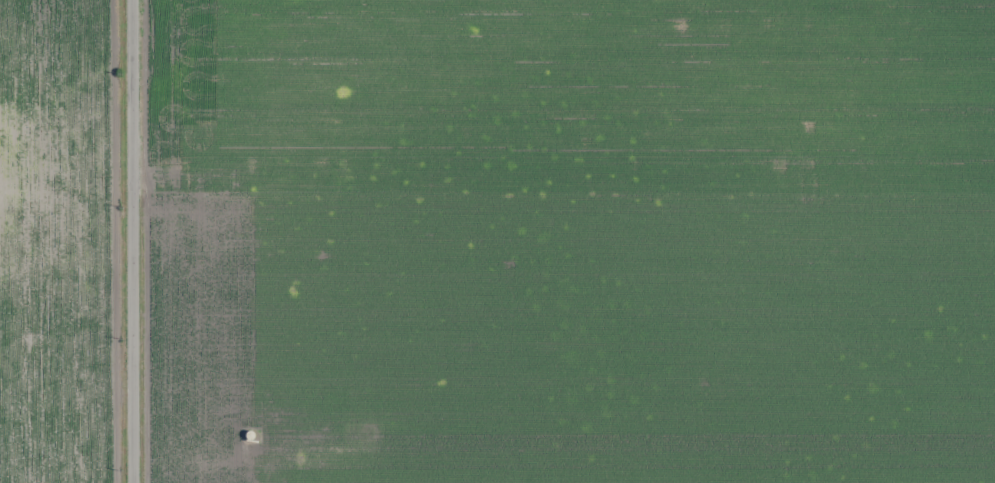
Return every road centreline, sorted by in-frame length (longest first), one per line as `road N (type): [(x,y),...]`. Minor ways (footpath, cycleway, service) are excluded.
road 1 (residential): [(132,0),(132,257)]
road 2 (residential): [(132,482),(132,257)]

